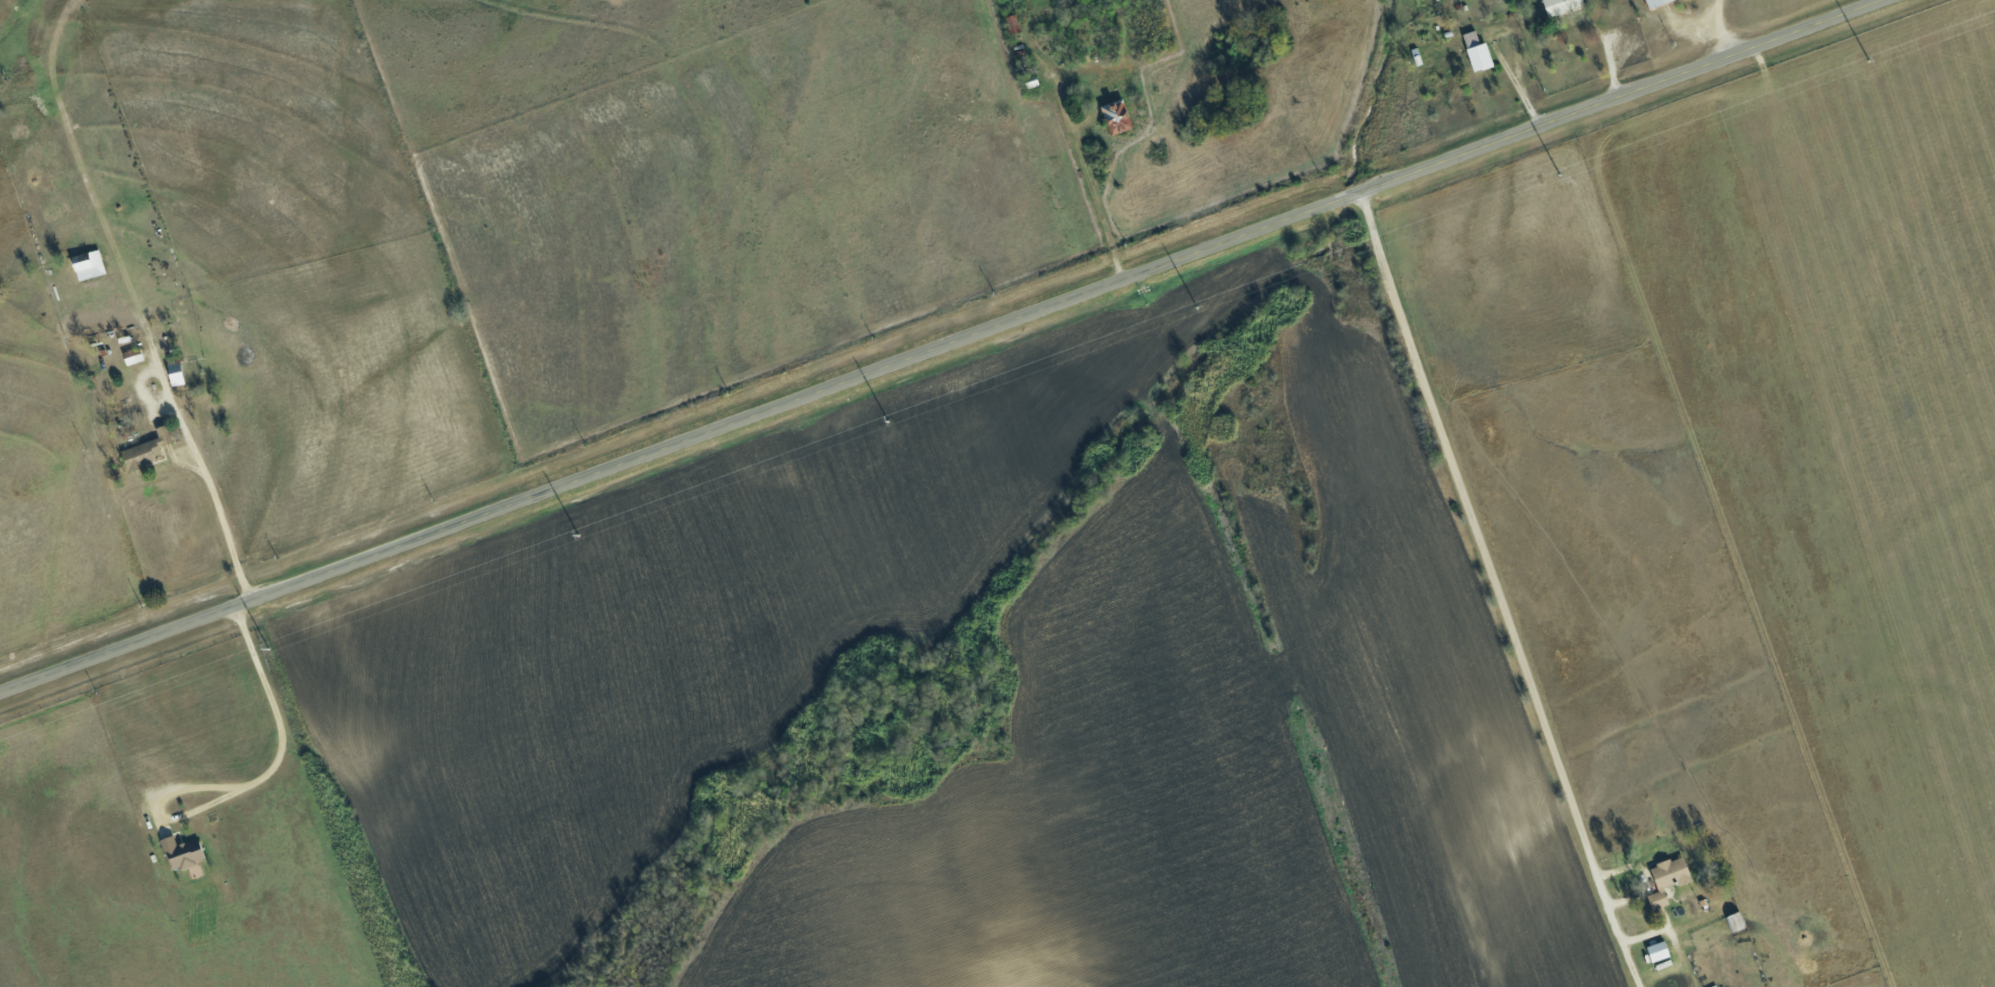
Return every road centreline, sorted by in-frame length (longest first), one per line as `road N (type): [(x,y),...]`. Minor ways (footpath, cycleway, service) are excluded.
road 1 (tertiary): [(0,693),(1883,0)]

